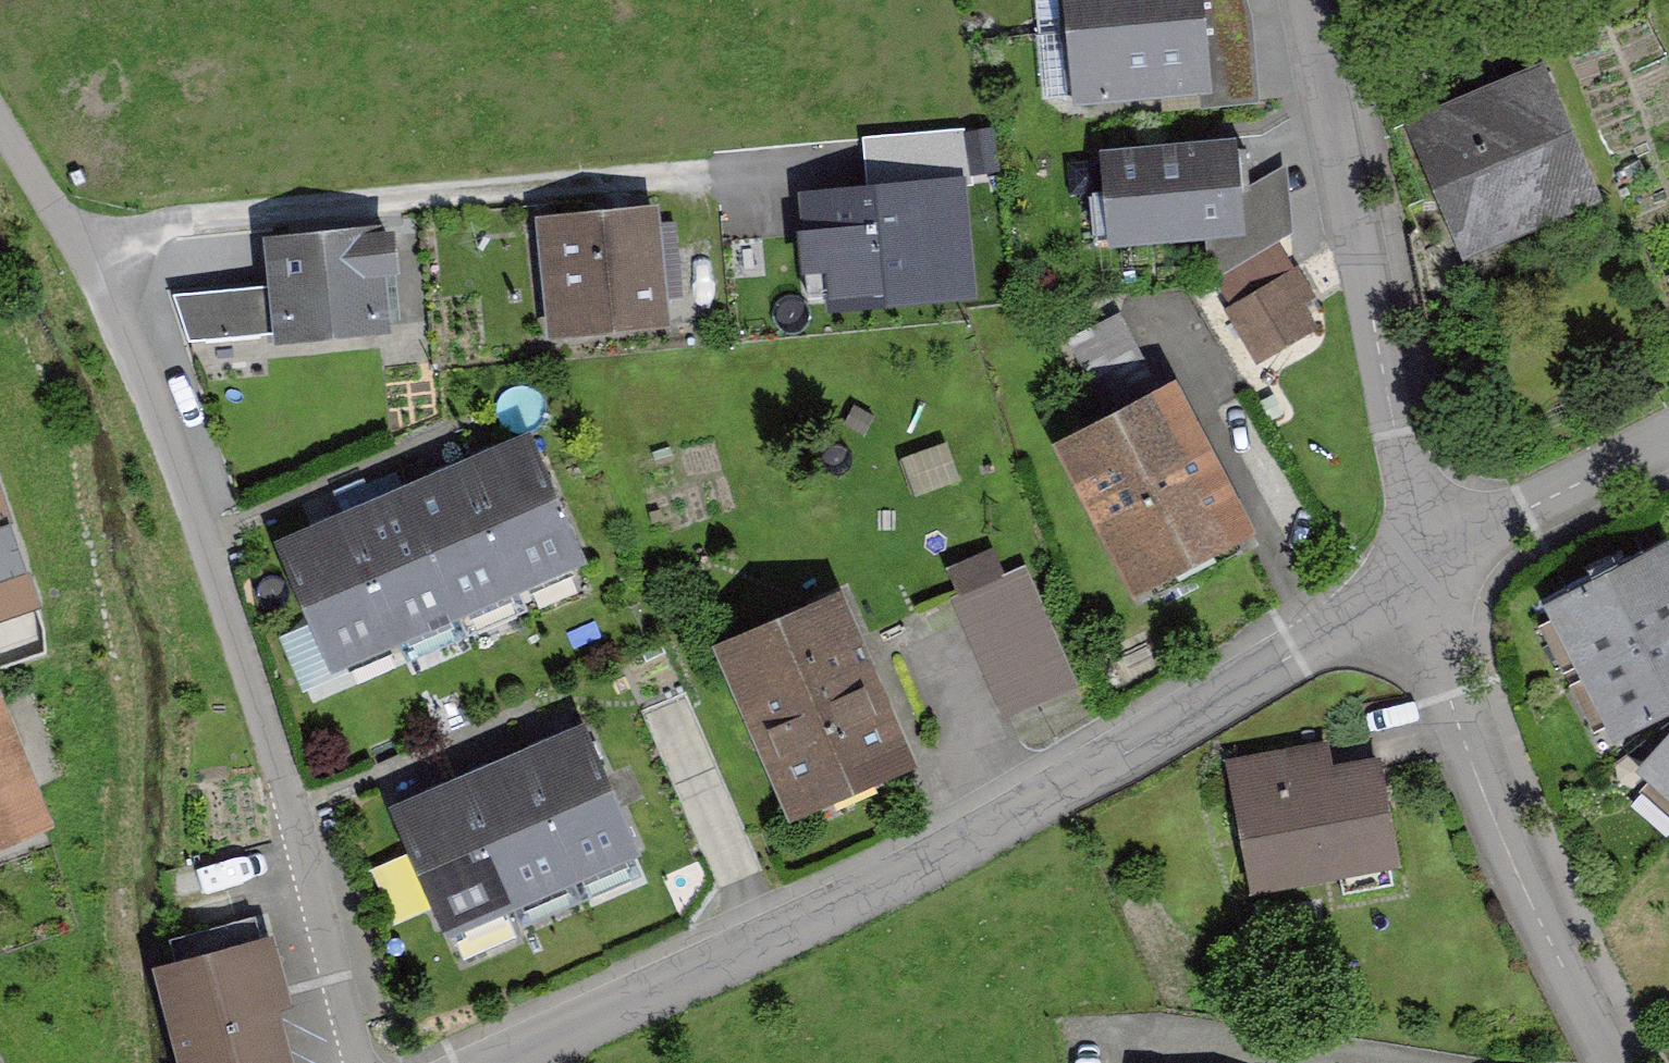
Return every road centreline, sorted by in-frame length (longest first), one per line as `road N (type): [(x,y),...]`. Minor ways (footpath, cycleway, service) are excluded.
road 1 (residential): [(507,1062),(778,947),(1061,794),(1425,572)]
road 2 (residential): [(0,96),(78,233),(193,486),(359,1062)]
road 3 (residential): [(1304,0),(1358,207),(1425,572)]
road 4 (residential): [(1425,572),(1454,691),(1518,874),(1623,1062)]
road 5 (residential): [(1425,572),(1668,431)]

